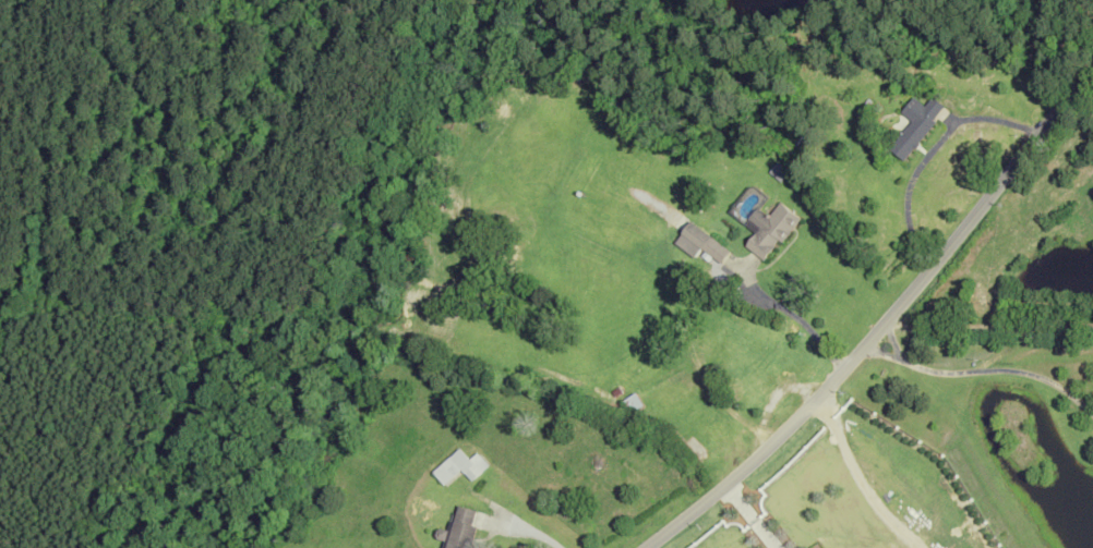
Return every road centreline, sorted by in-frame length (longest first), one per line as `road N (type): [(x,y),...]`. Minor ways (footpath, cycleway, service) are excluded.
road 1 (tertiary): [(643,547),(725,485),(856,353),(1092,64)]

